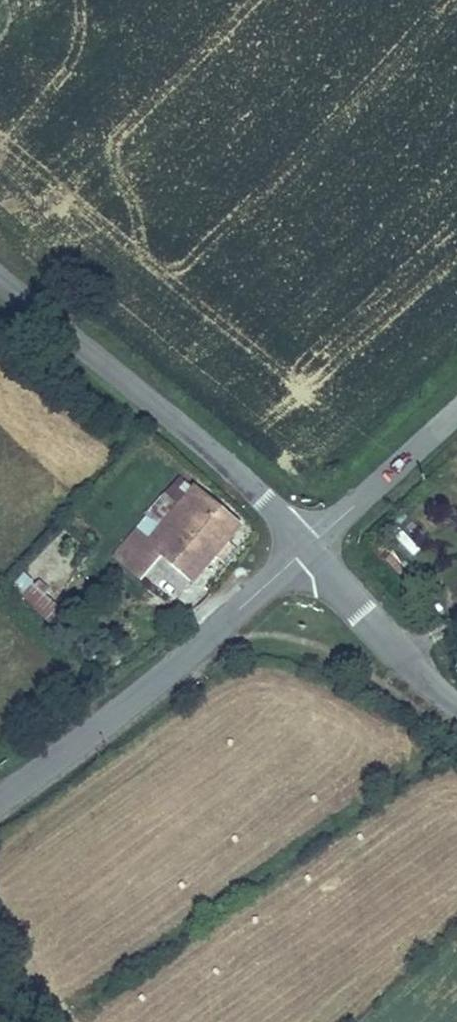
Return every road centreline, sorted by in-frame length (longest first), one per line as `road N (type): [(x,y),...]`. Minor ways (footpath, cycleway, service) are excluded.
road 1 (tertiary): [(306,550),(262,497),(0,273)]
road 2 (tertiary): [(306,550),(0,798)]
road 3 (tertiary): [(306,550),(421,678),(456,707)]
road 4 (tertiary): [(456,411),(306,550)]

